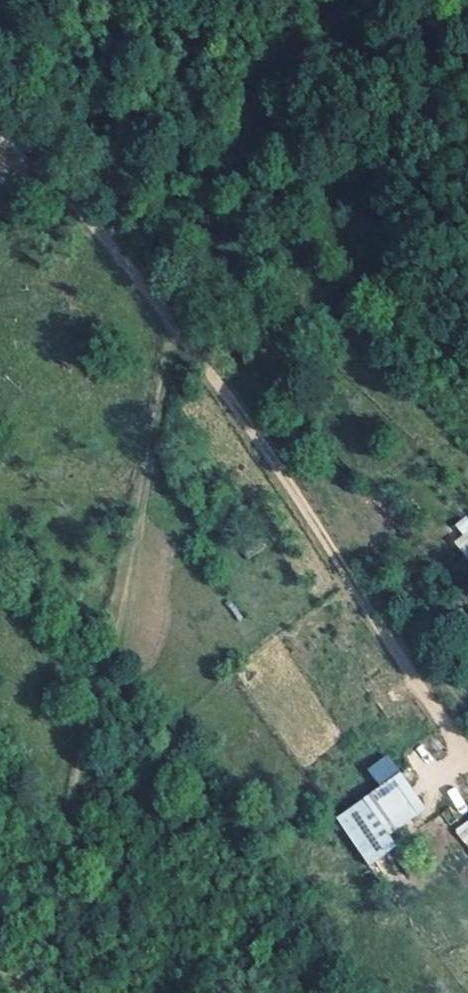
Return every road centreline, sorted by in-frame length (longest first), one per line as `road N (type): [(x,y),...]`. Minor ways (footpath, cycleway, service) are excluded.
road 1 (track): [(0,132),(61,182),(181,336),(467,755)]
road 2 (track): [(51,992),(81,806),(181,336)]

